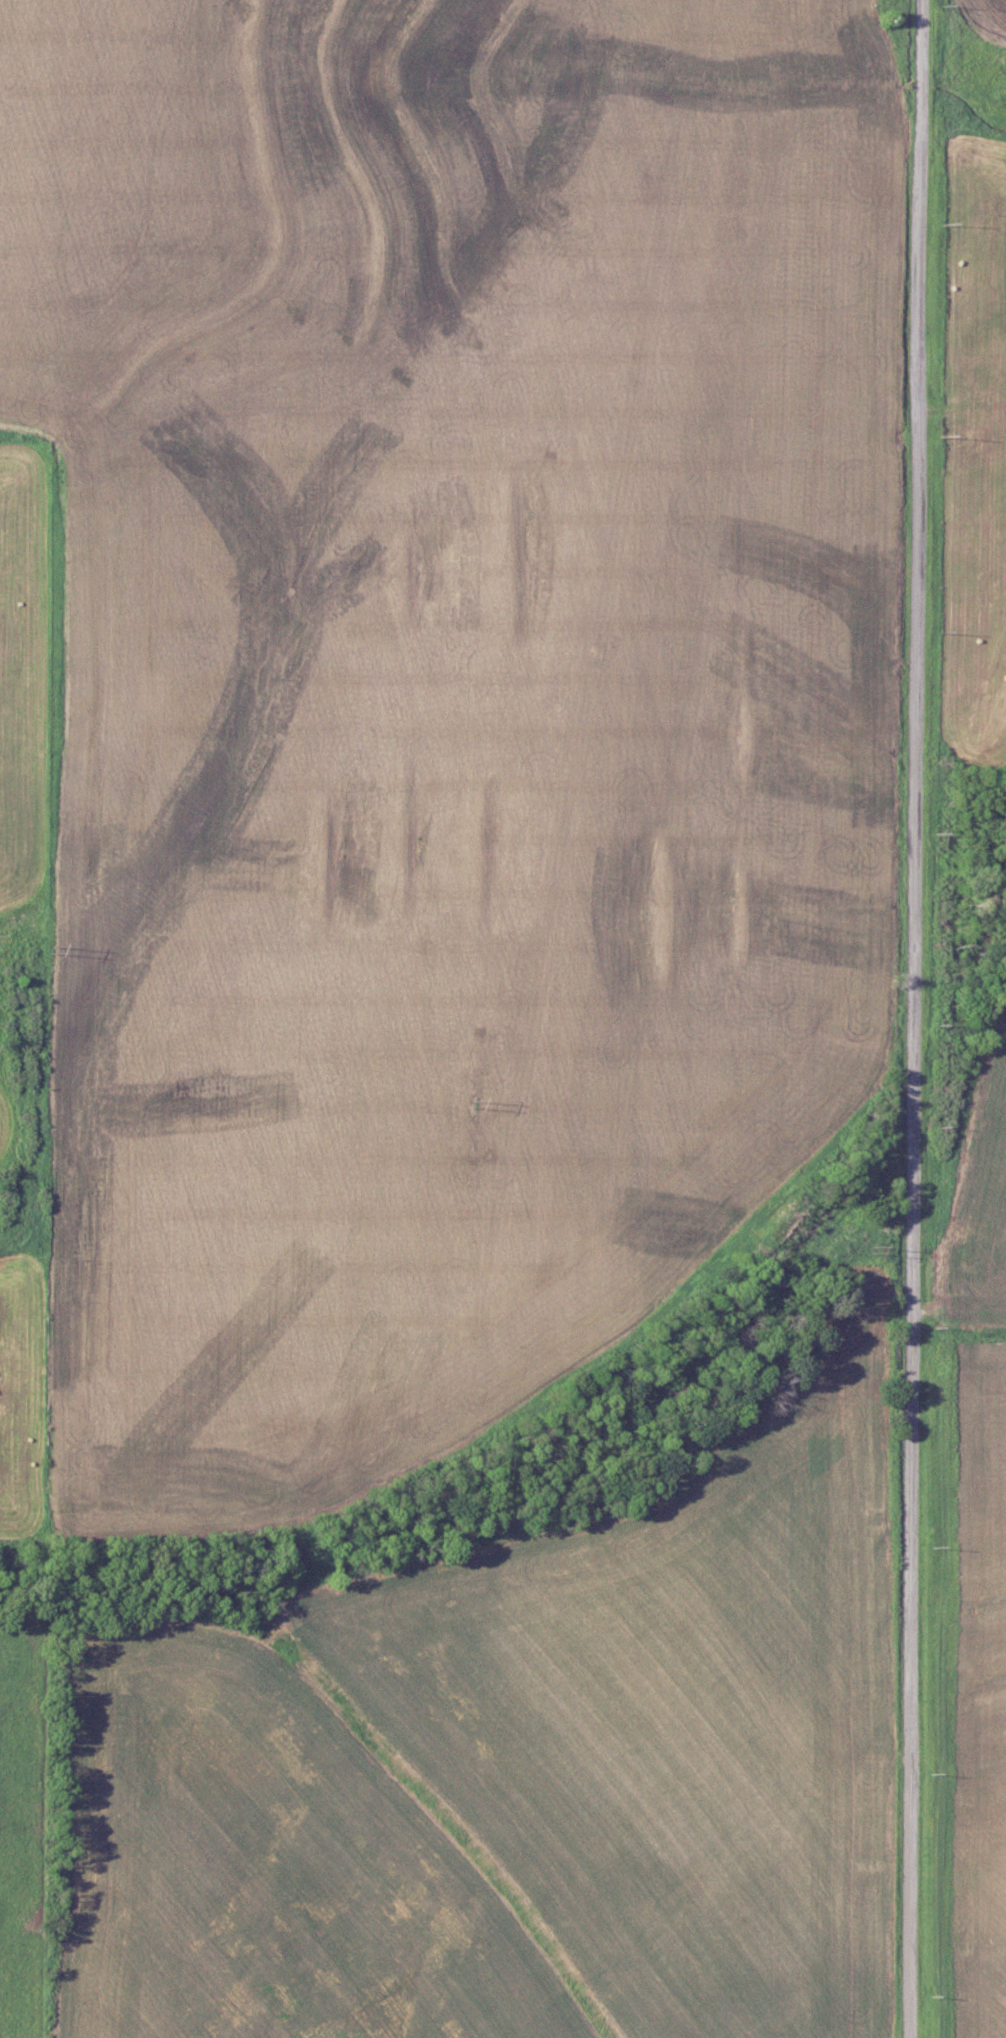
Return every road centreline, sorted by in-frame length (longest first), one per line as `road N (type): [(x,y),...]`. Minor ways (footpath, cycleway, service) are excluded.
road 1 (tertiary): [(912,2037),(923,0)]

